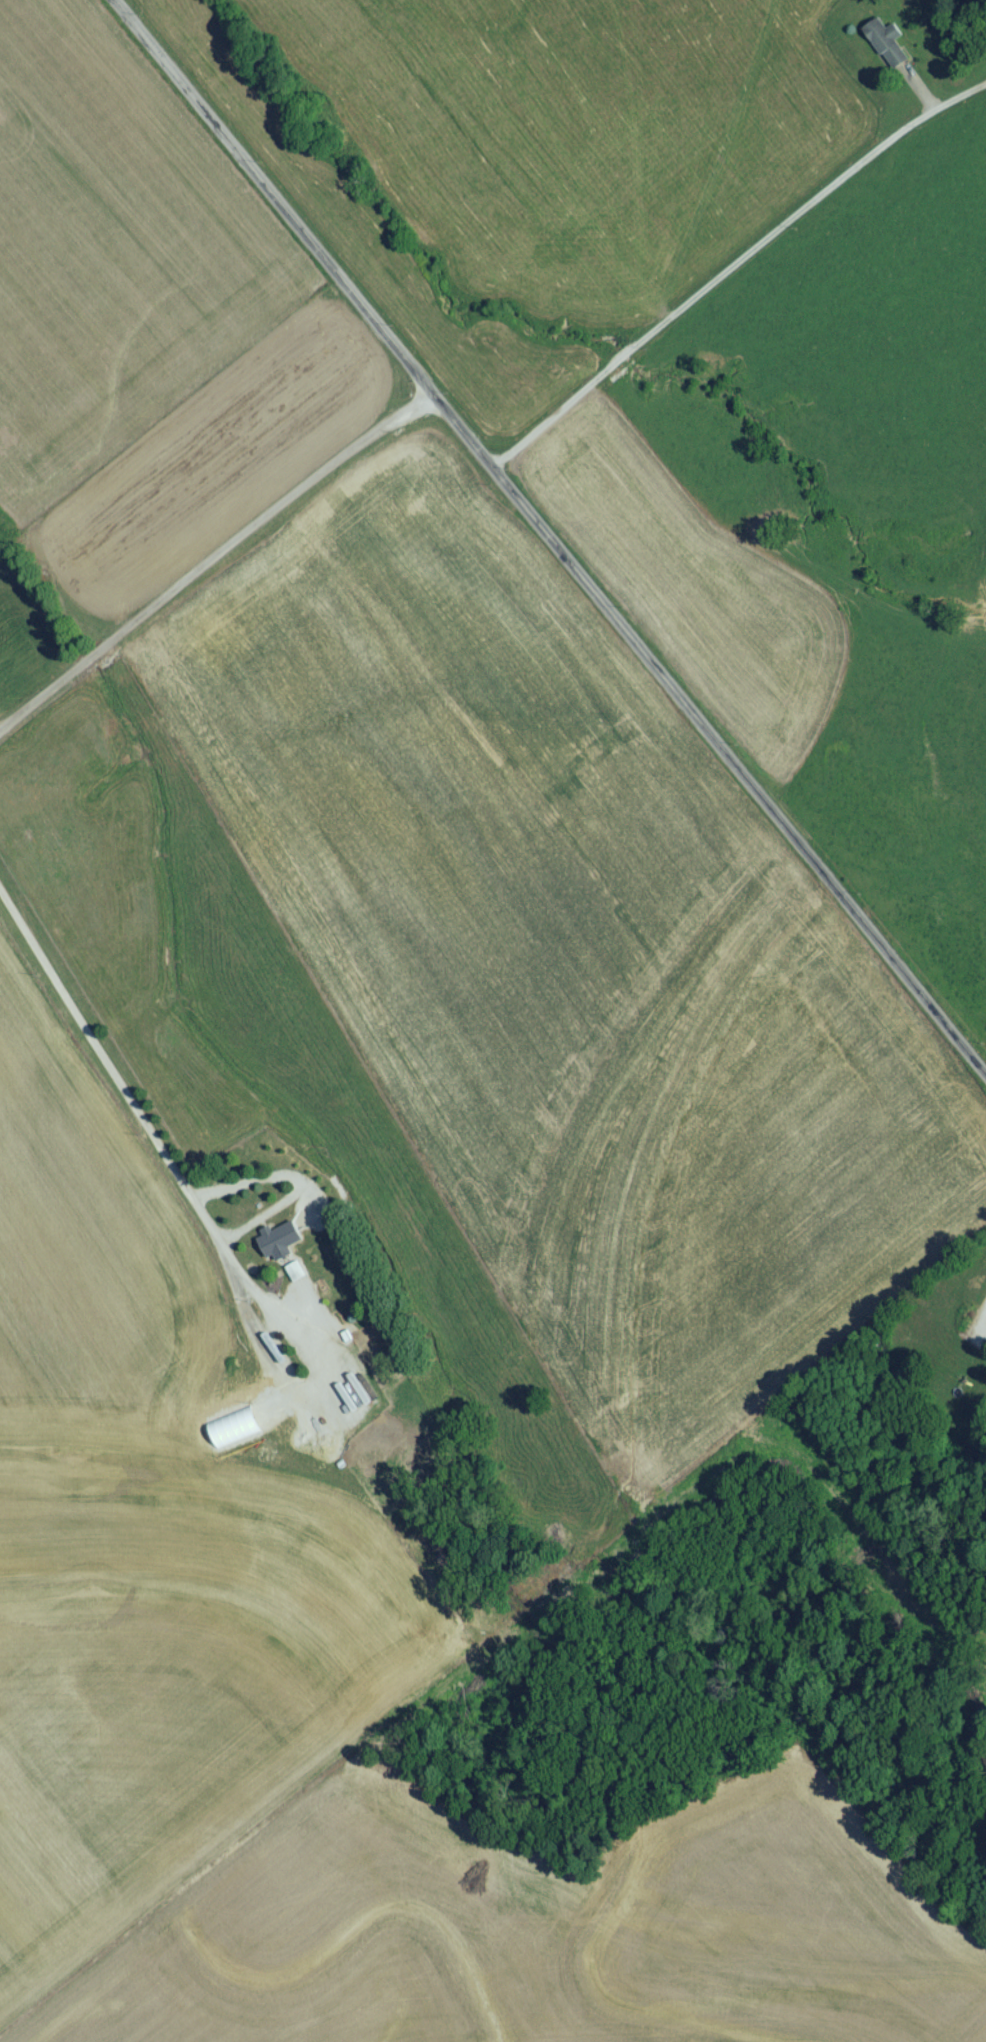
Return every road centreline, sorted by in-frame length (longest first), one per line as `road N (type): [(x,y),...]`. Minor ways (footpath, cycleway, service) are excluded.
road 1 (residential): [(985,1071),(118,0)]
road 2 (residential): [(440,393),(0,735)]

